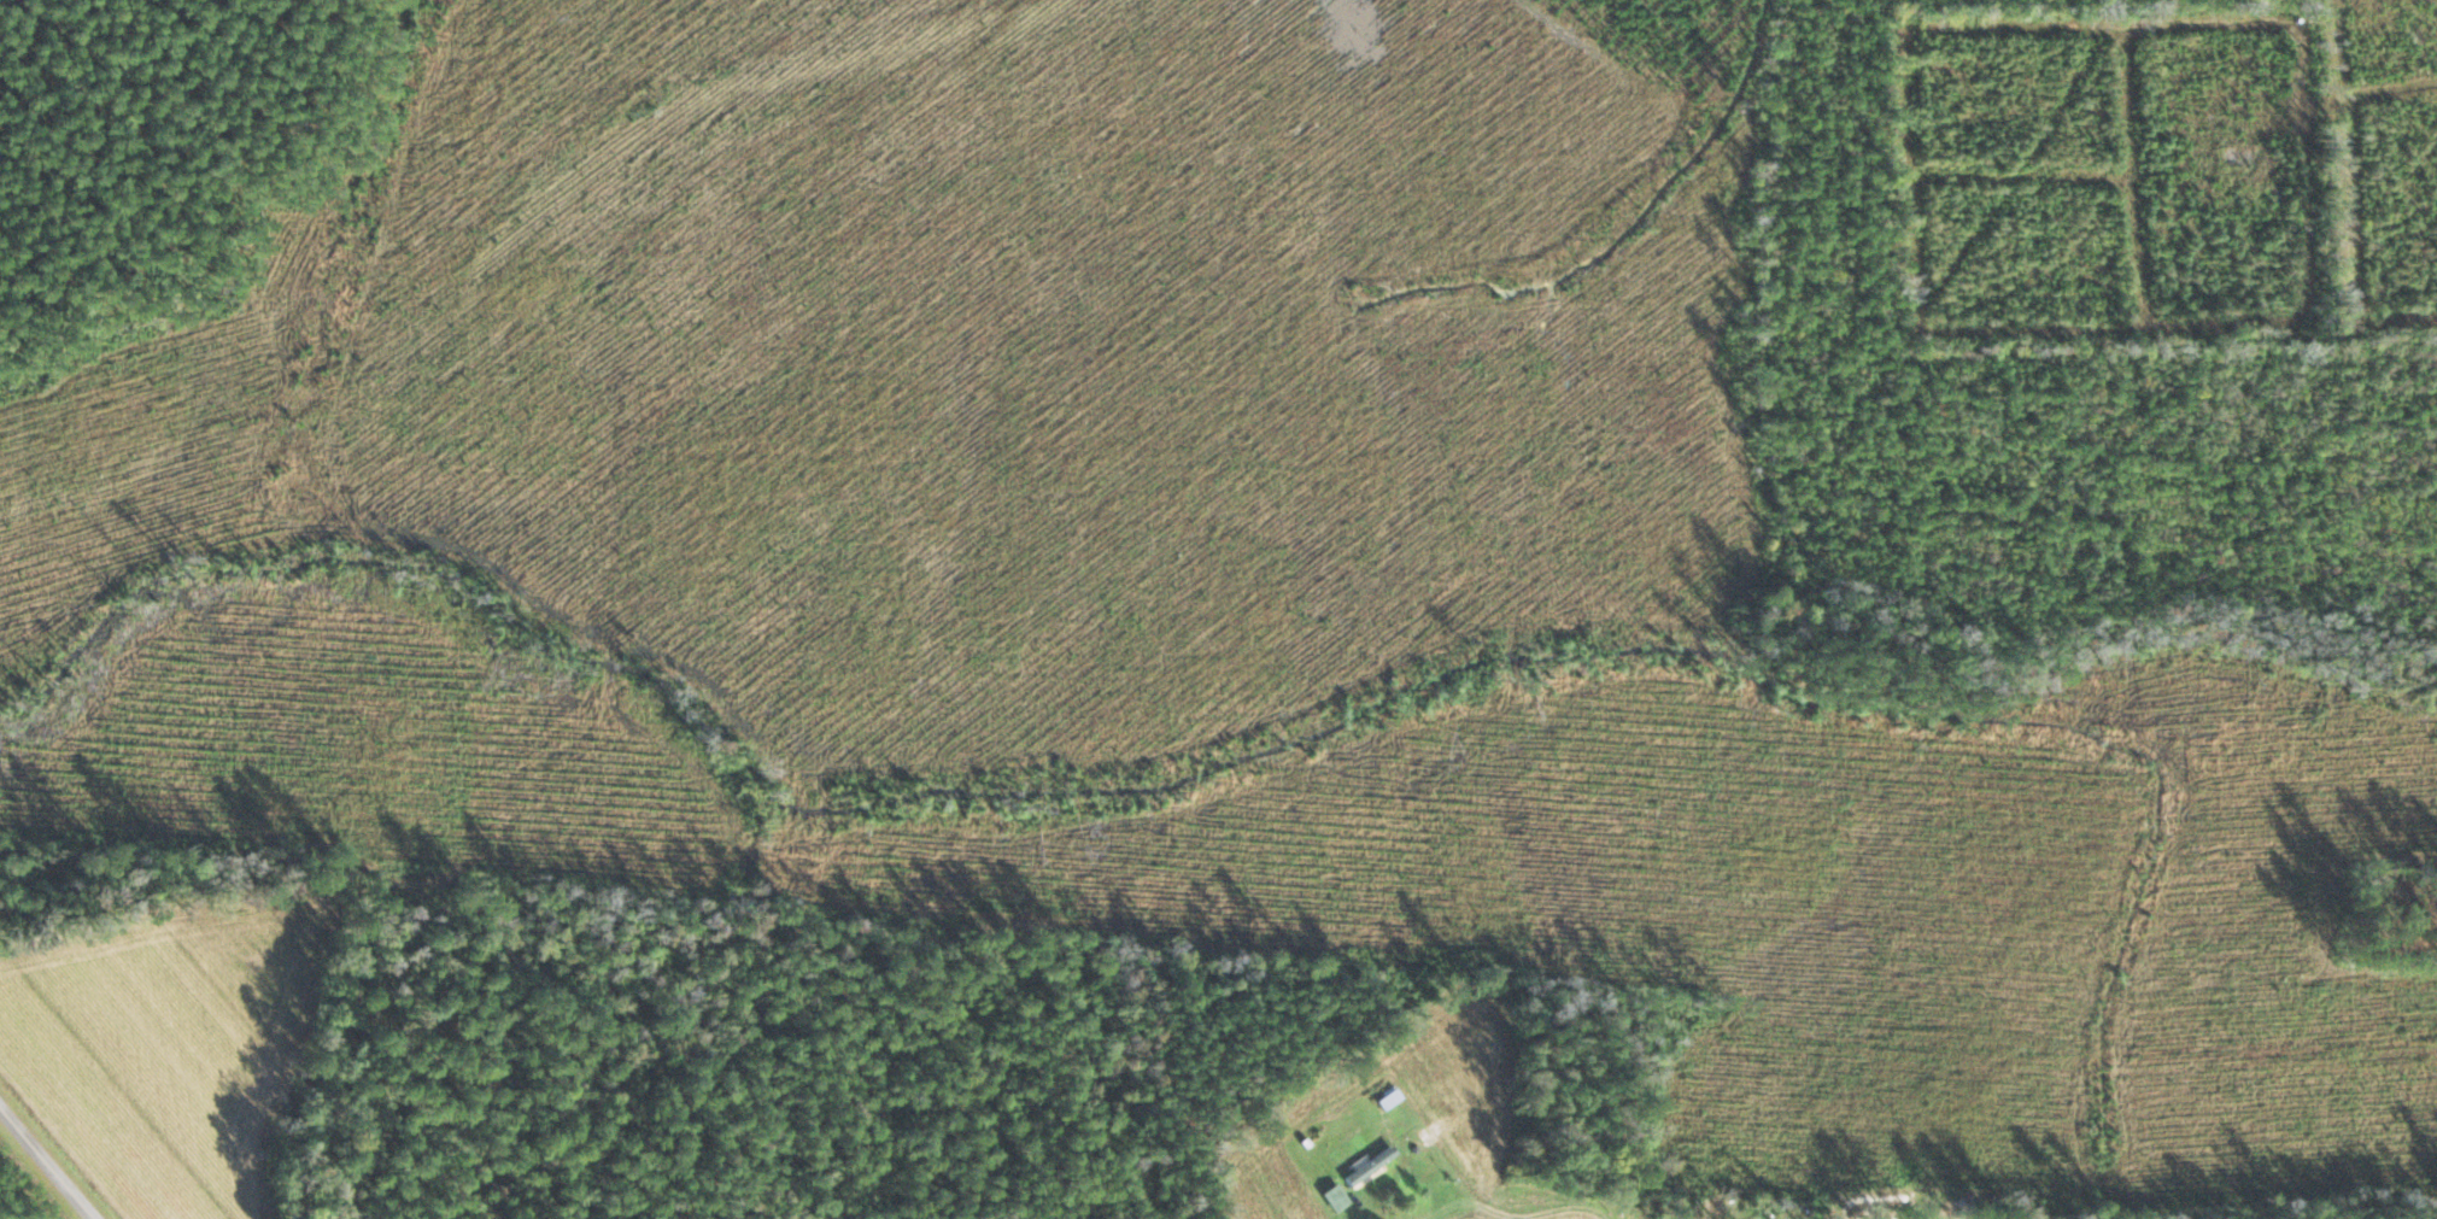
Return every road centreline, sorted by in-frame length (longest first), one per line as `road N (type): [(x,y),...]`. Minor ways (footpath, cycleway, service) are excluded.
road 1 (tertiary): [(95,1218),(0,1107)]

